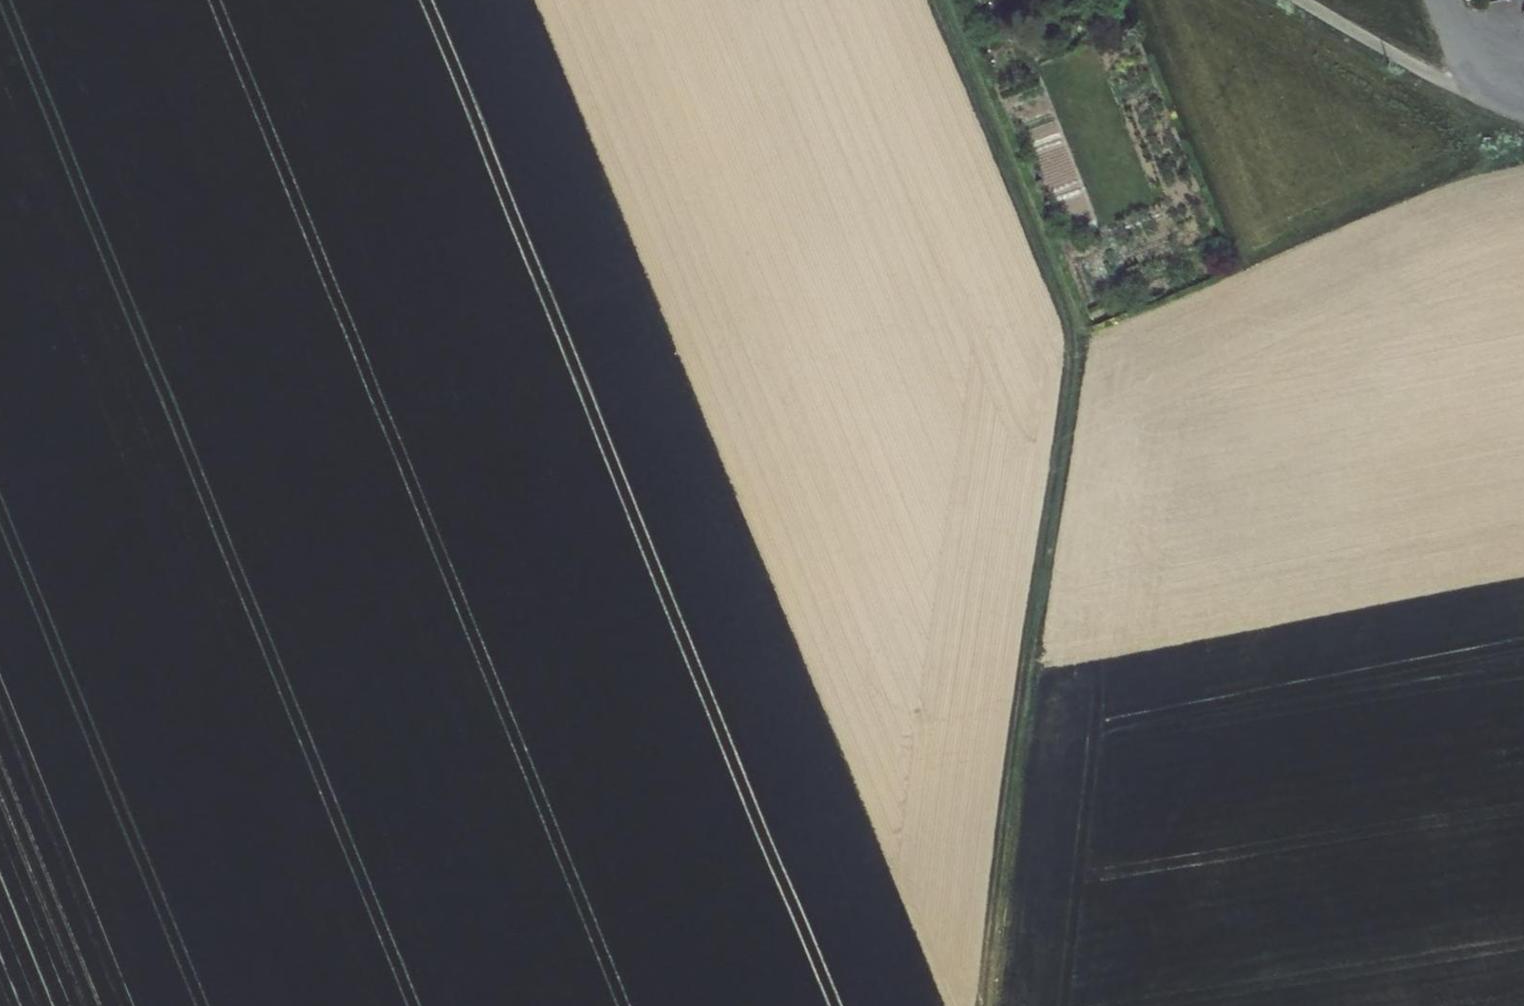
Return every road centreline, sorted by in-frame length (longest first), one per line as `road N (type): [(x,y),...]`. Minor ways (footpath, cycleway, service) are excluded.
road 1 (track): [(981,1005),(1077,338),(932,0)]
road 2 (track): [(1490,96),(1441,80),(1299,0)]
road 3 (residential): [(1523,109),(1490,96),(1440,0)]

